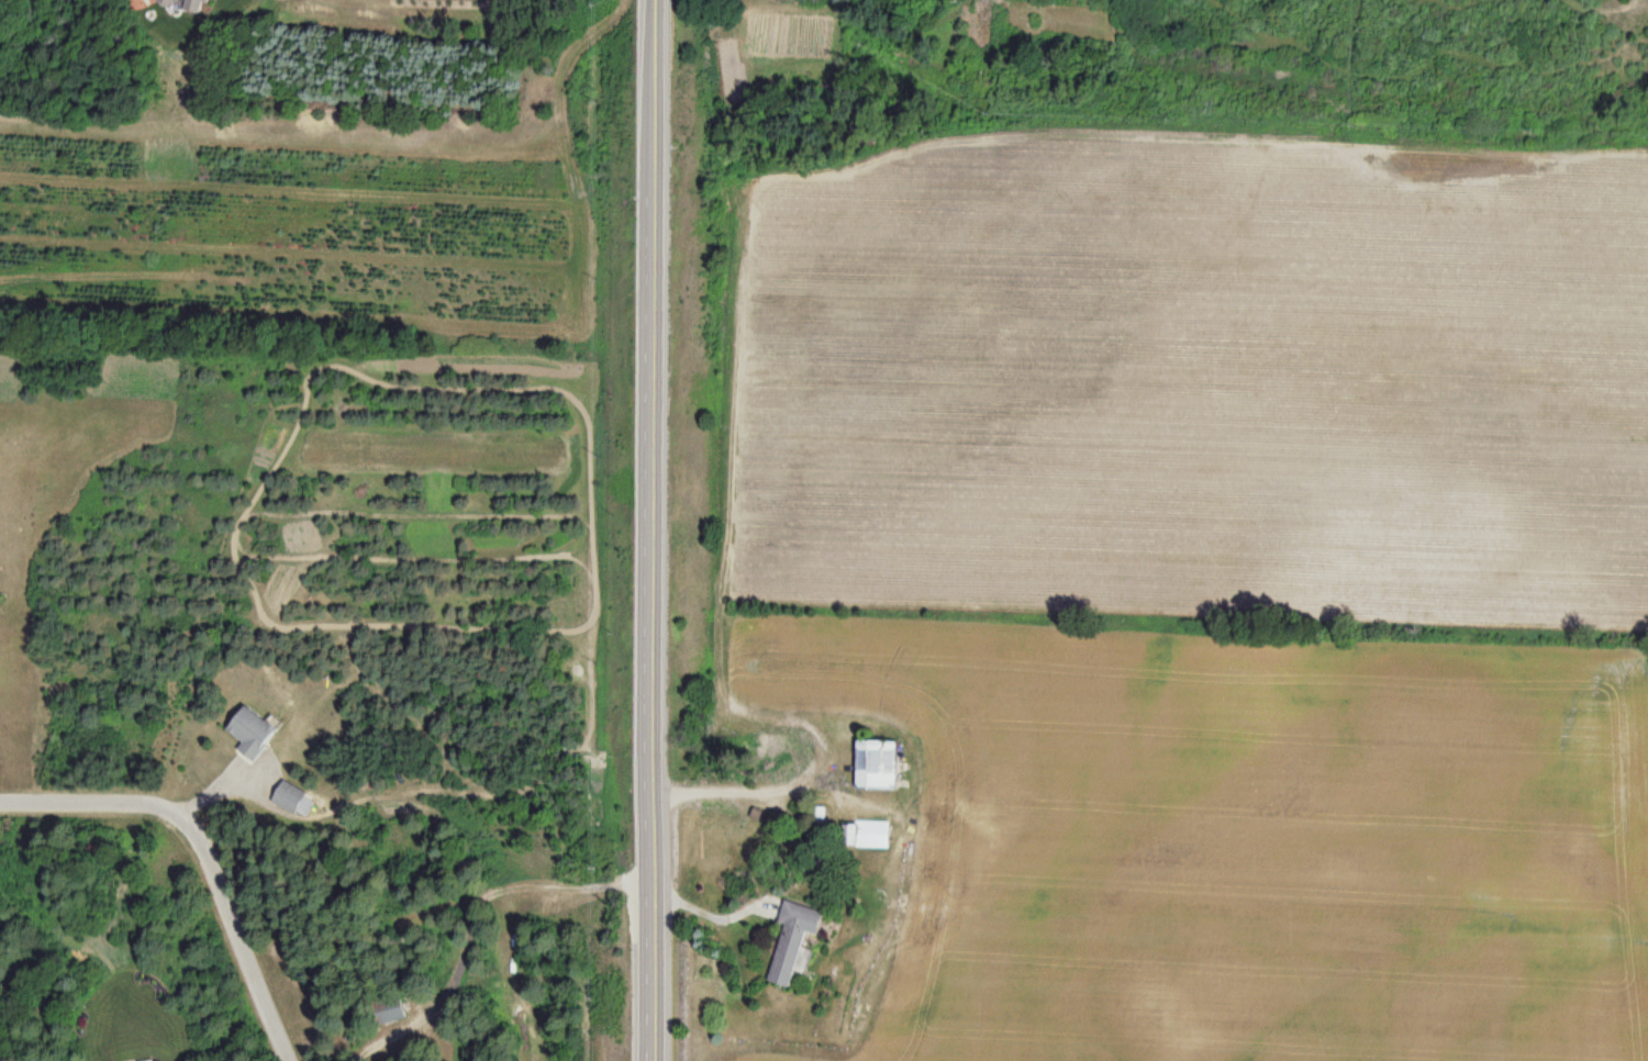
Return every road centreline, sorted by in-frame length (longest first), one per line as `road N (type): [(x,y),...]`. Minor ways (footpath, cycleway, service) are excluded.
road 1 (tertiary): [(646,1060),(656,654),(655,0)]
road 2 (residential): [(175,817),(207,867),(281,1060)]
road 3 (residential): [(0,802),(120,804),(175,817)]

